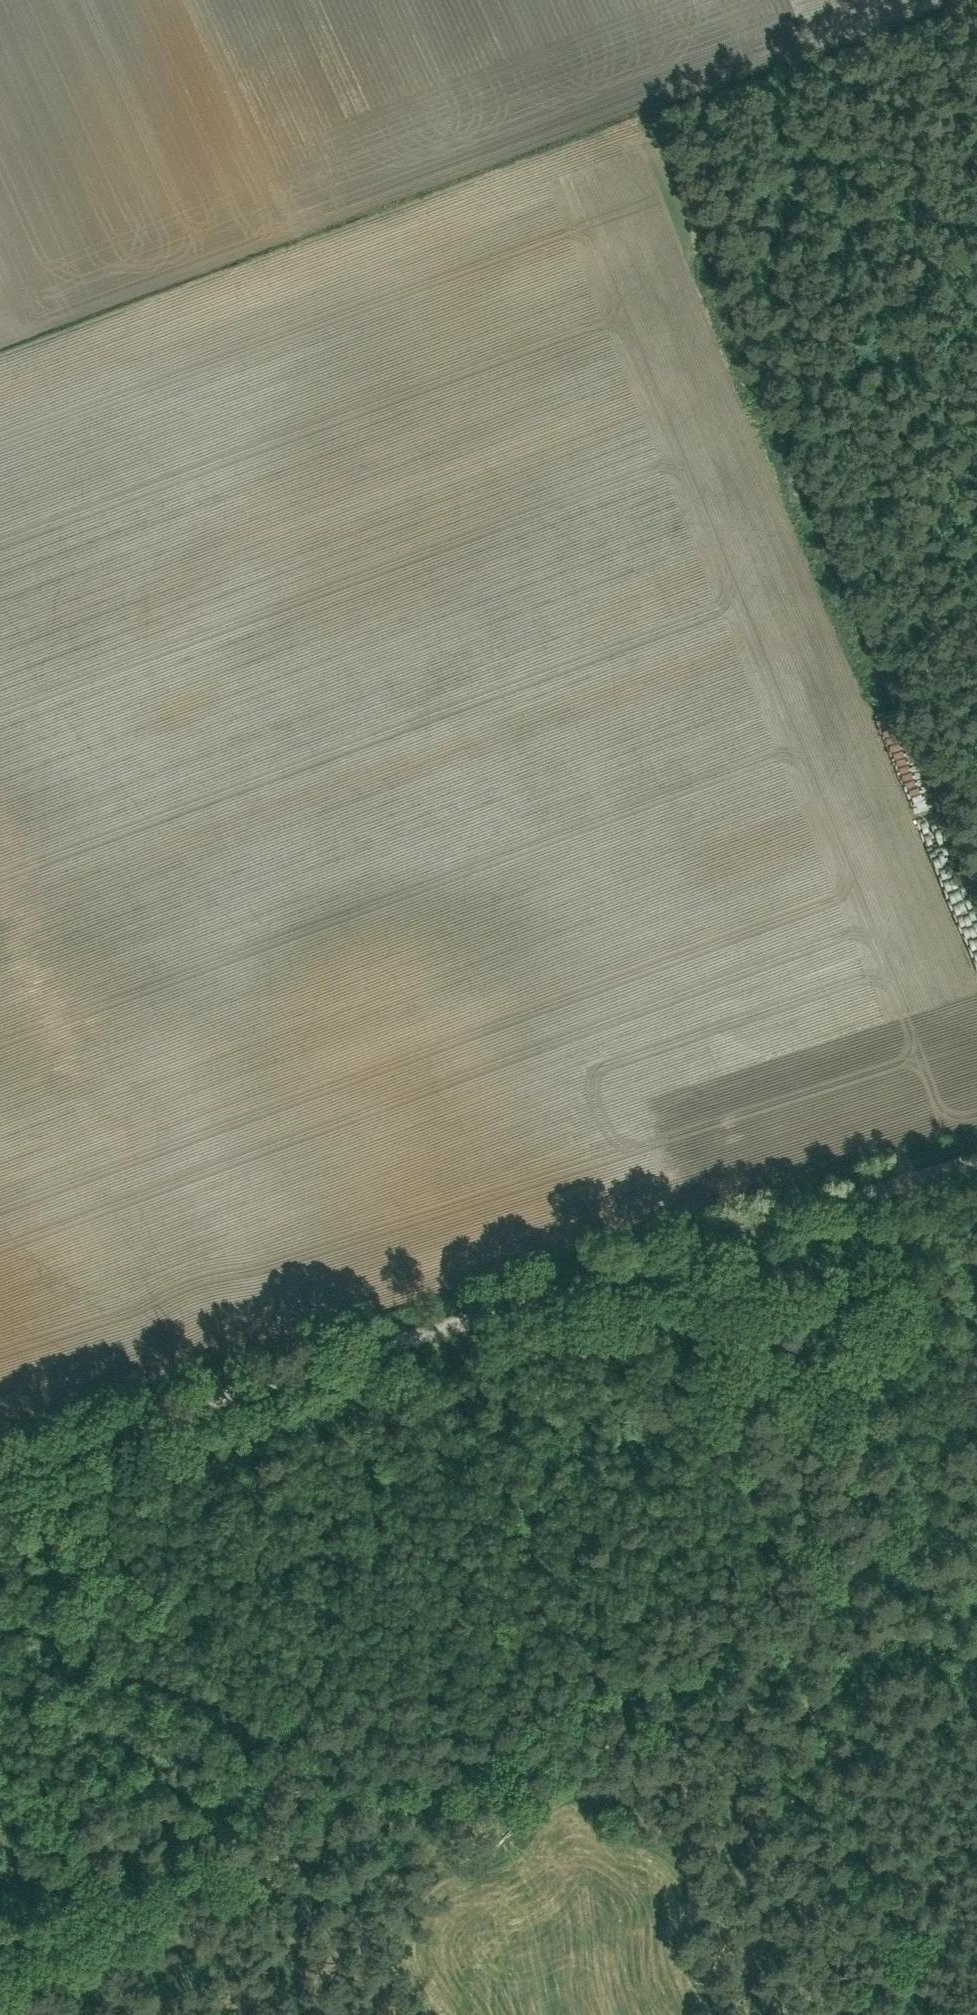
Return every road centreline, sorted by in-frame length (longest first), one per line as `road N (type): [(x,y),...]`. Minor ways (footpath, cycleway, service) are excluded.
road 1 (track): [(0,1481),(976,1163)]

